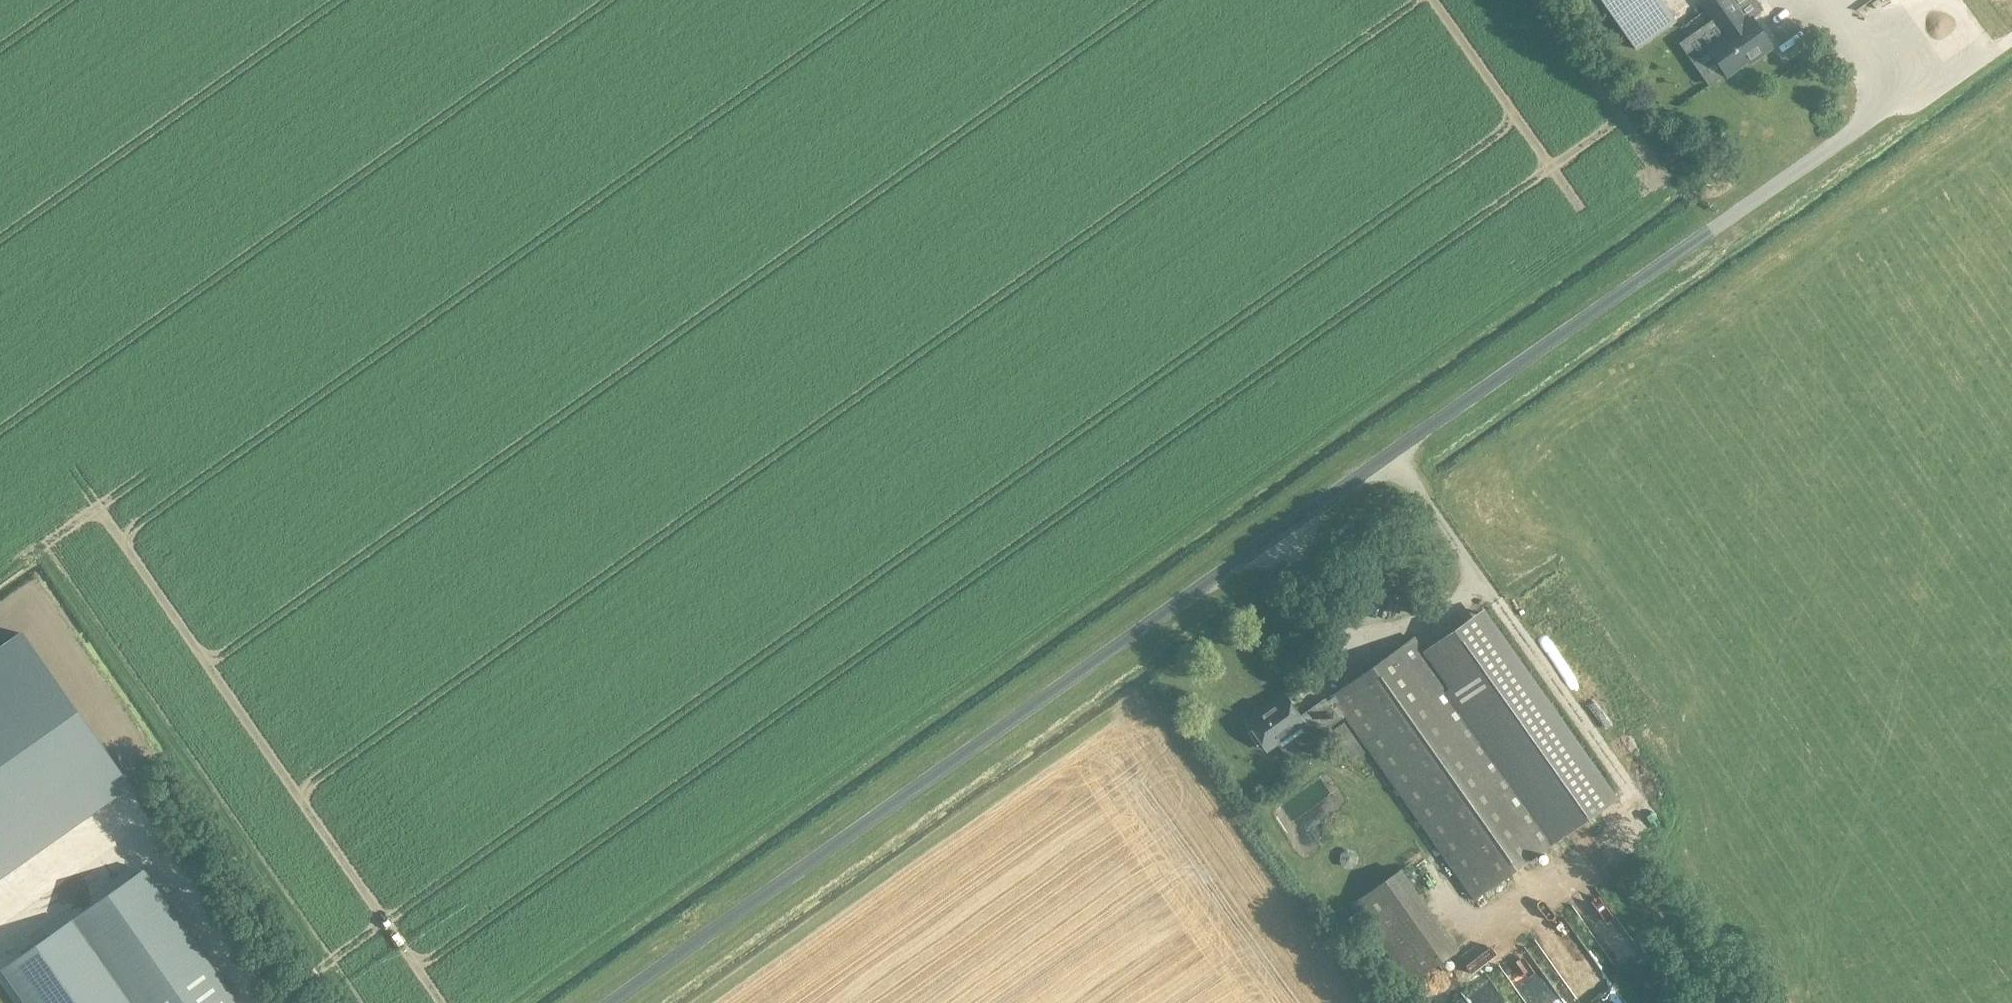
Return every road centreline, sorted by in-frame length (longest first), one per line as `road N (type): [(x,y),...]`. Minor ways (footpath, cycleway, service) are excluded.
road 1 (residential): [(611,1002),(1874,115),(1976,63)]

